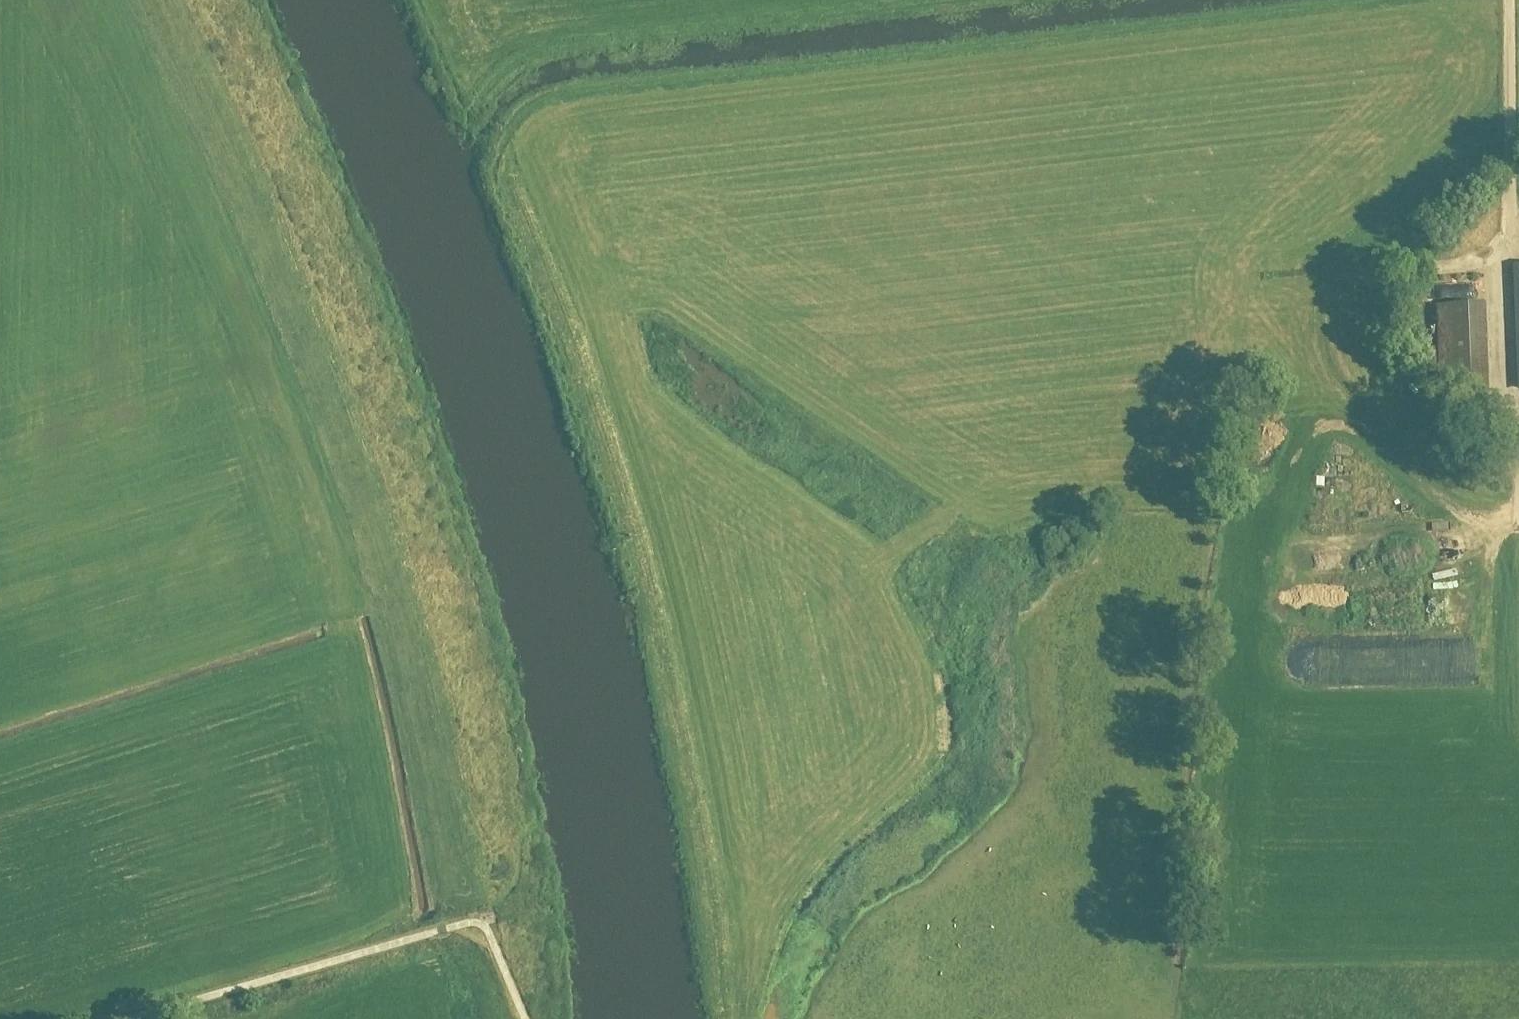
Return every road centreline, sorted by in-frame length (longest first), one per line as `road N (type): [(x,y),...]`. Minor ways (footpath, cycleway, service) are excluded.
road 1 (track): [(1518,222),(1505,175),(1501,0)]

